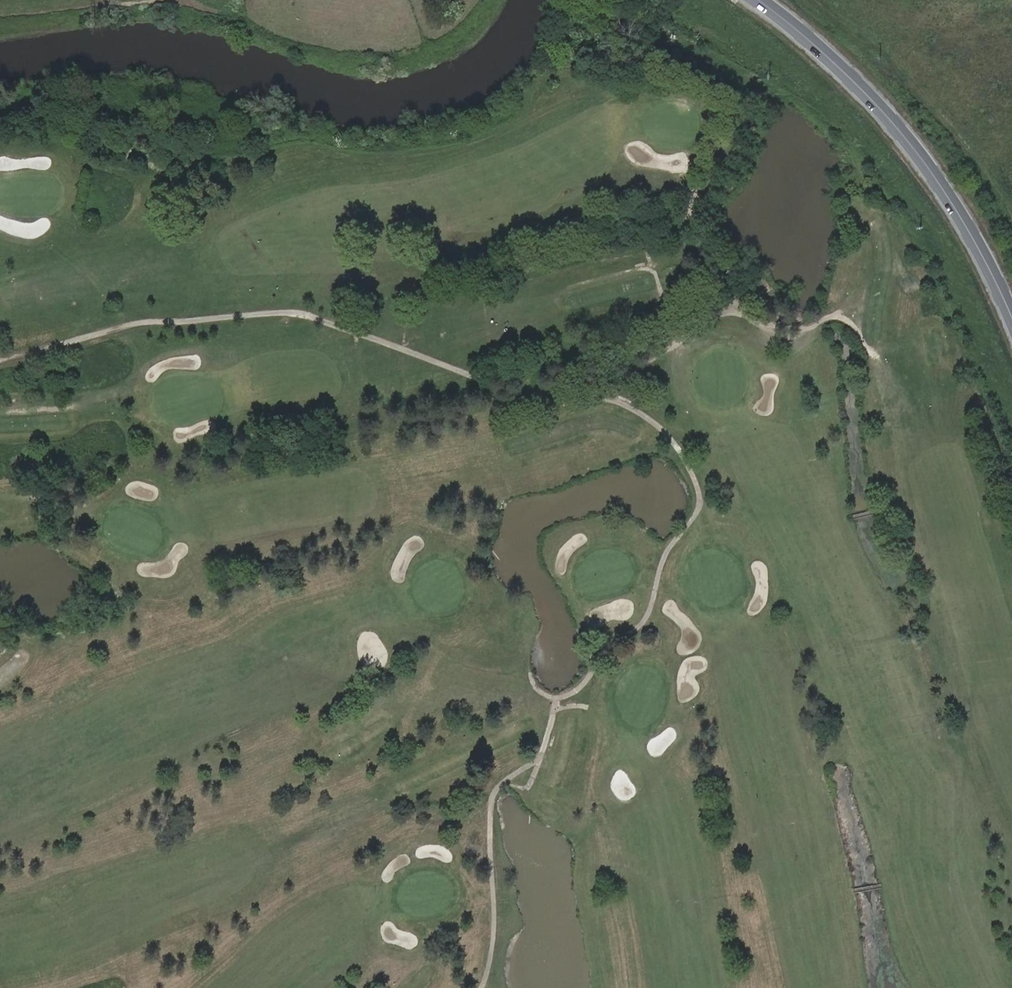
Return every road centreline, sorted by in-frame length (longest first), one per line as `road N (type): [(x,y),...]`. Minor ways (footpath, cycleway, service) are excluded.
road 1 (secondary): [(1011,309),(922,156),(857,82),(761,0)]

